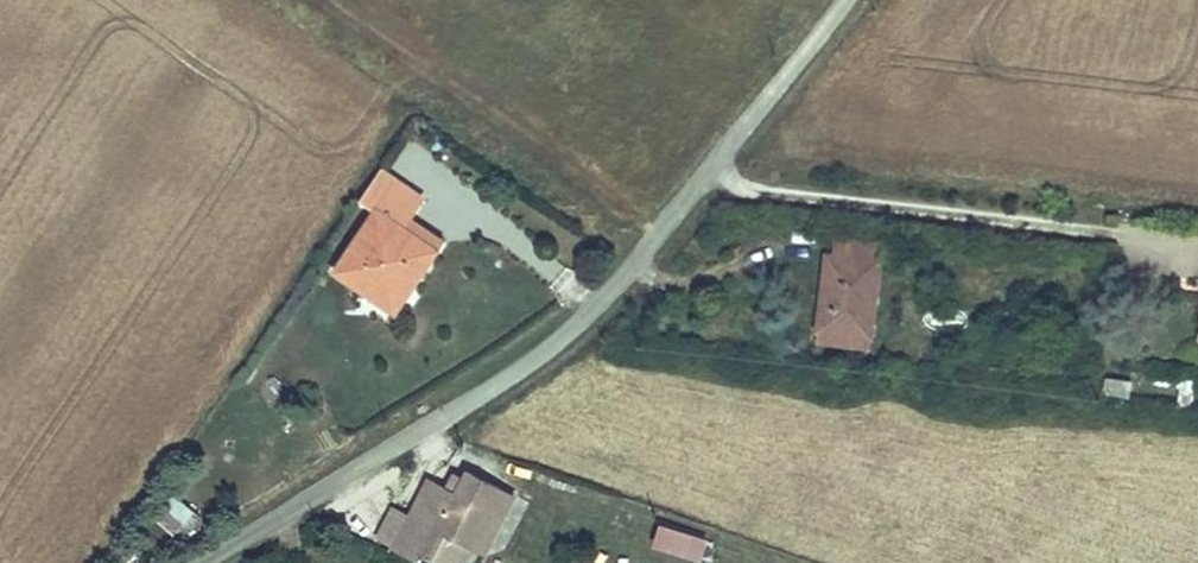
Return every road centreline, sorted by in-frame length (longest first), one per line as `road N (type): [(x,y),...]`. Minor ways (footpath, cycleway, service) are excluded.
road 1 (unclassified): [(202,562),(565,337),(633,269),(846,0)]

